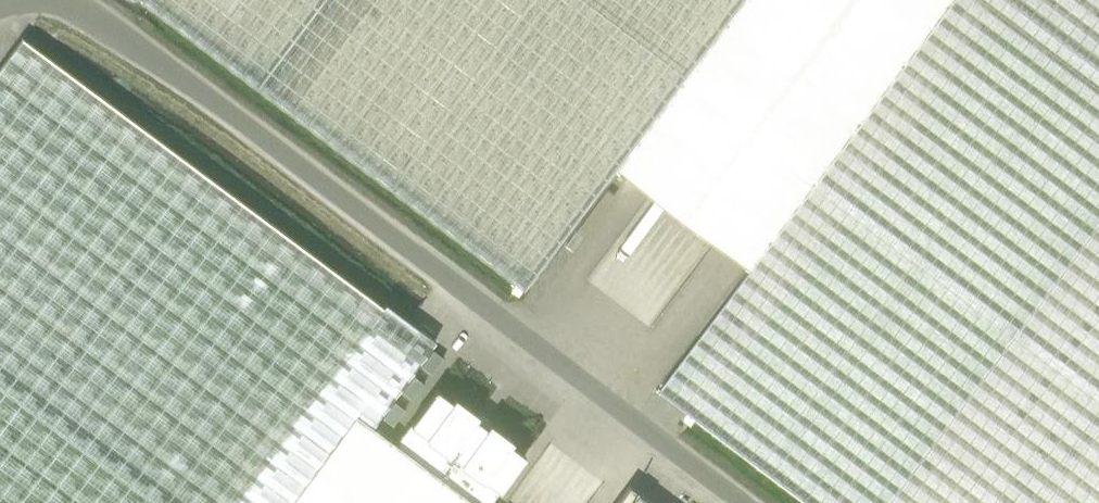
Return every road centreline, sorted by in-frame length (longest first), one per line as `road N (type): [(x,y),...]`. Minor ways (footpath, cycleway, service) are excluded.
road 1 (unclassified): [(741,502),(101,18),(60,0)]

